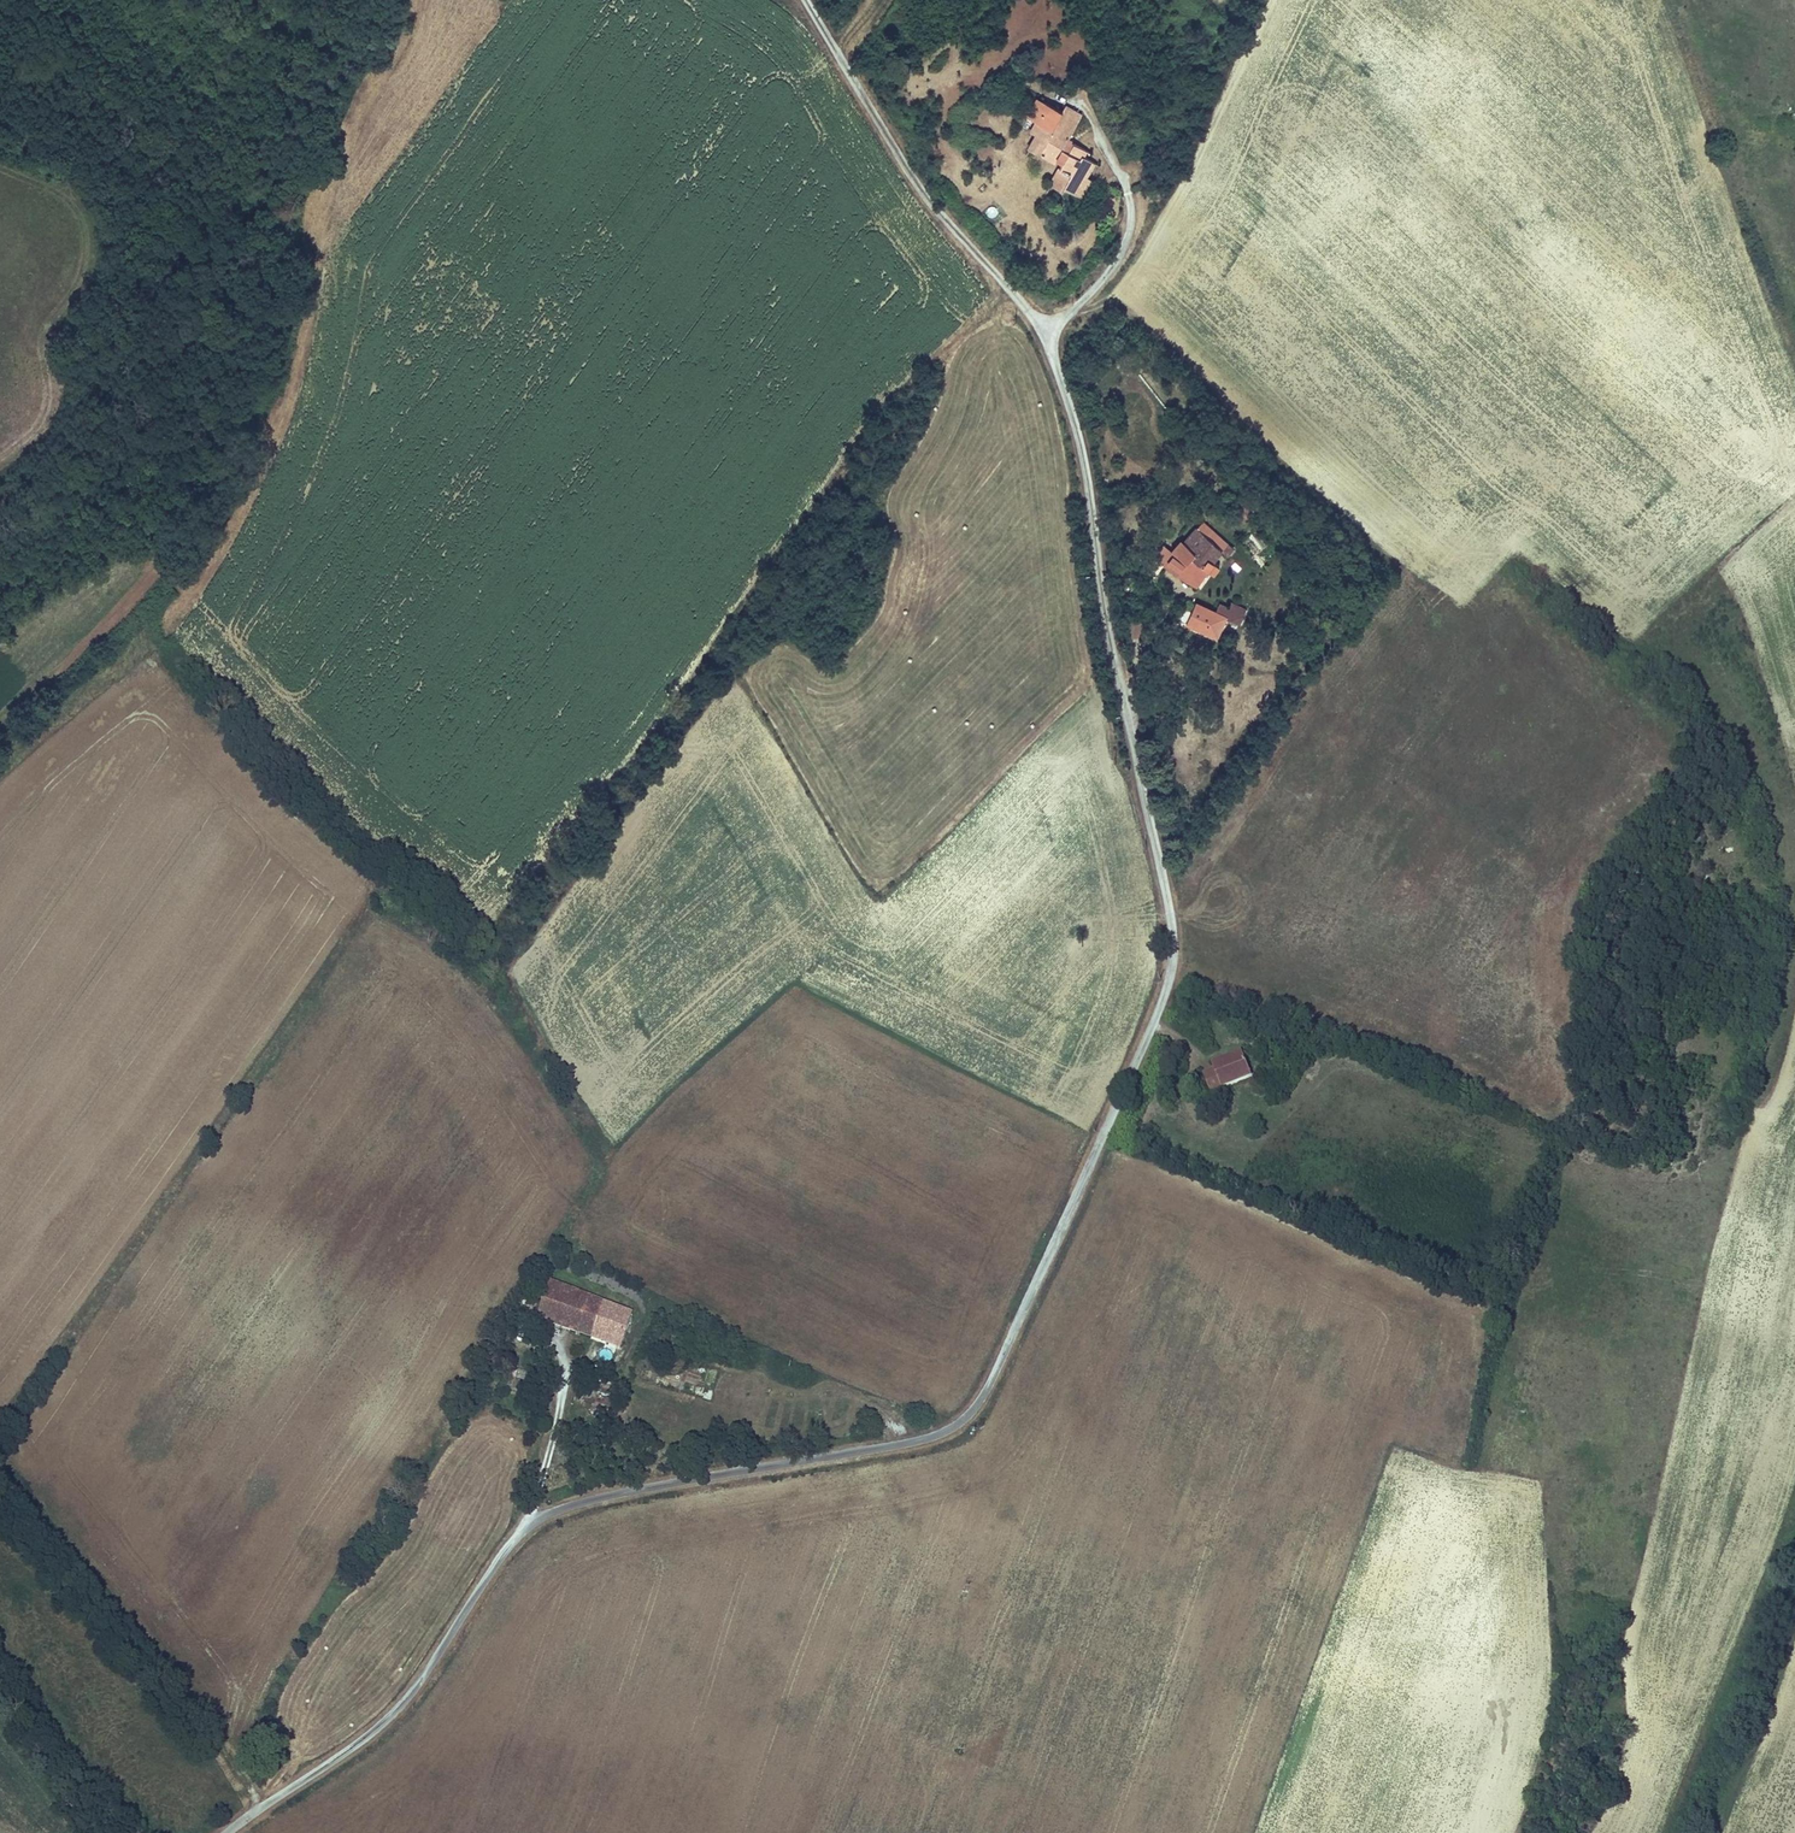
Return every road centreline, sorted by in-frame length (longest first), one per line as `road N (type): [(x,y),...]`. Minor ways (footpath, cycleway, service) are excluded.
road 1 (unclassified): [(228,1832),(399,1707),(508,1546),(540,1517),(612,1495),(890,1446),(957,1426),(988,1389),(1163,999),(1173,932),(1072,411),(1035,320),(925,194),(806,0)]

